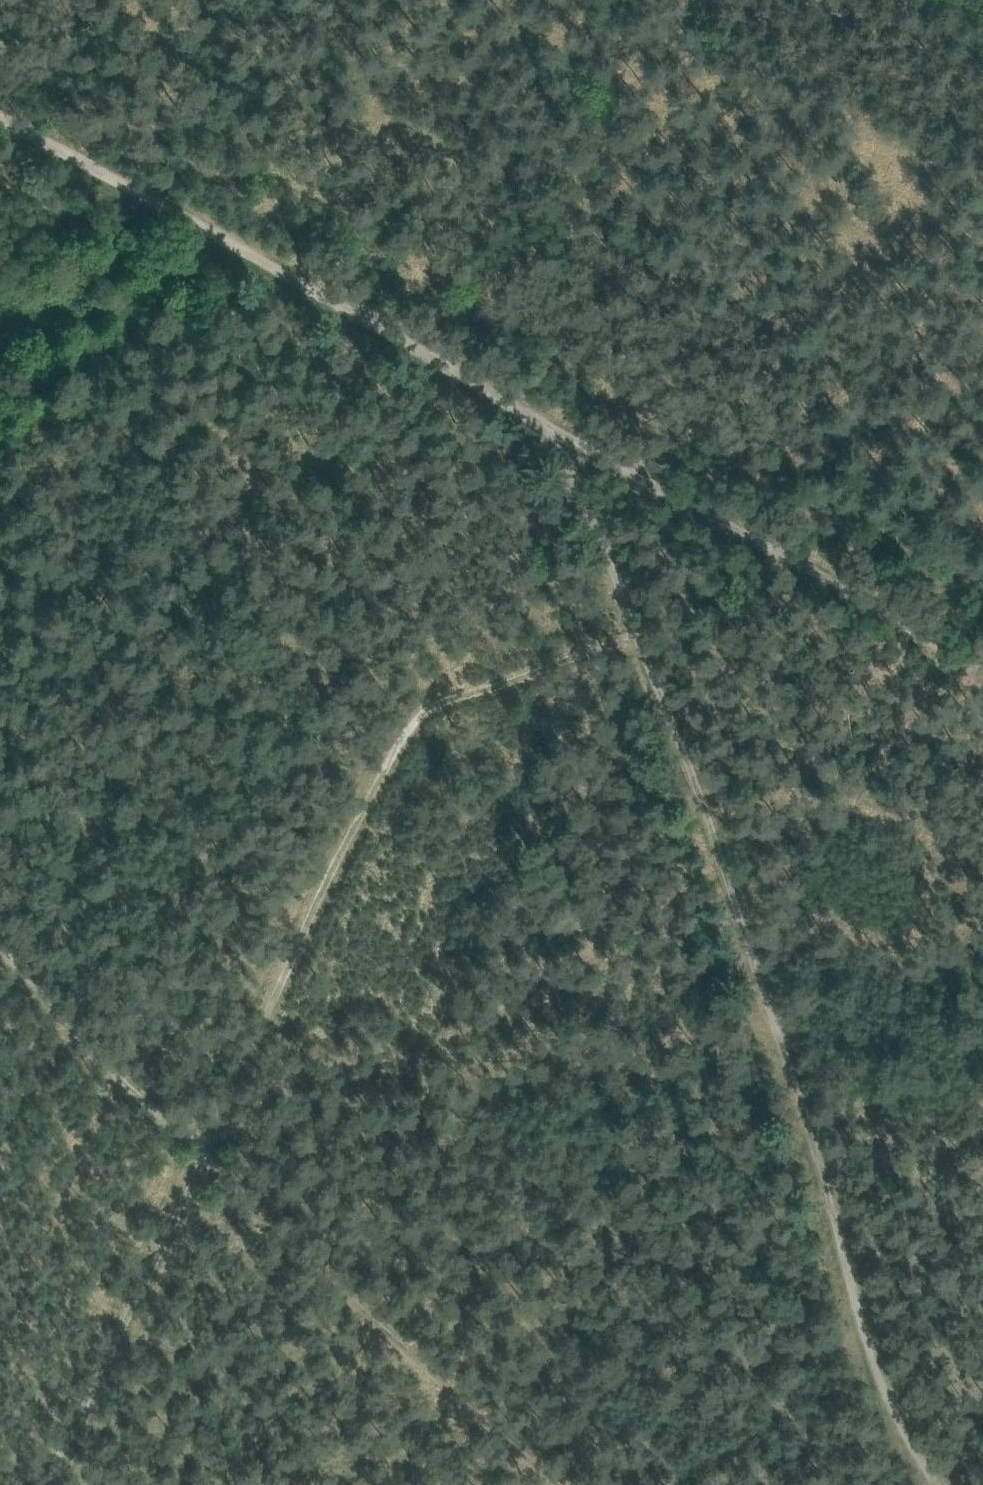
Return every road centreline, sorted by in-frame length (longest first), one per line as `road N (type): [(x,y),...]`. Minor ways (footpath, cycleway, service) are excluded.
road 1 (track): [(0,121),(982,674)]
road 2 (track): [(935,1484),(885,1408),(856,1341),(755,997),(574,445)]

